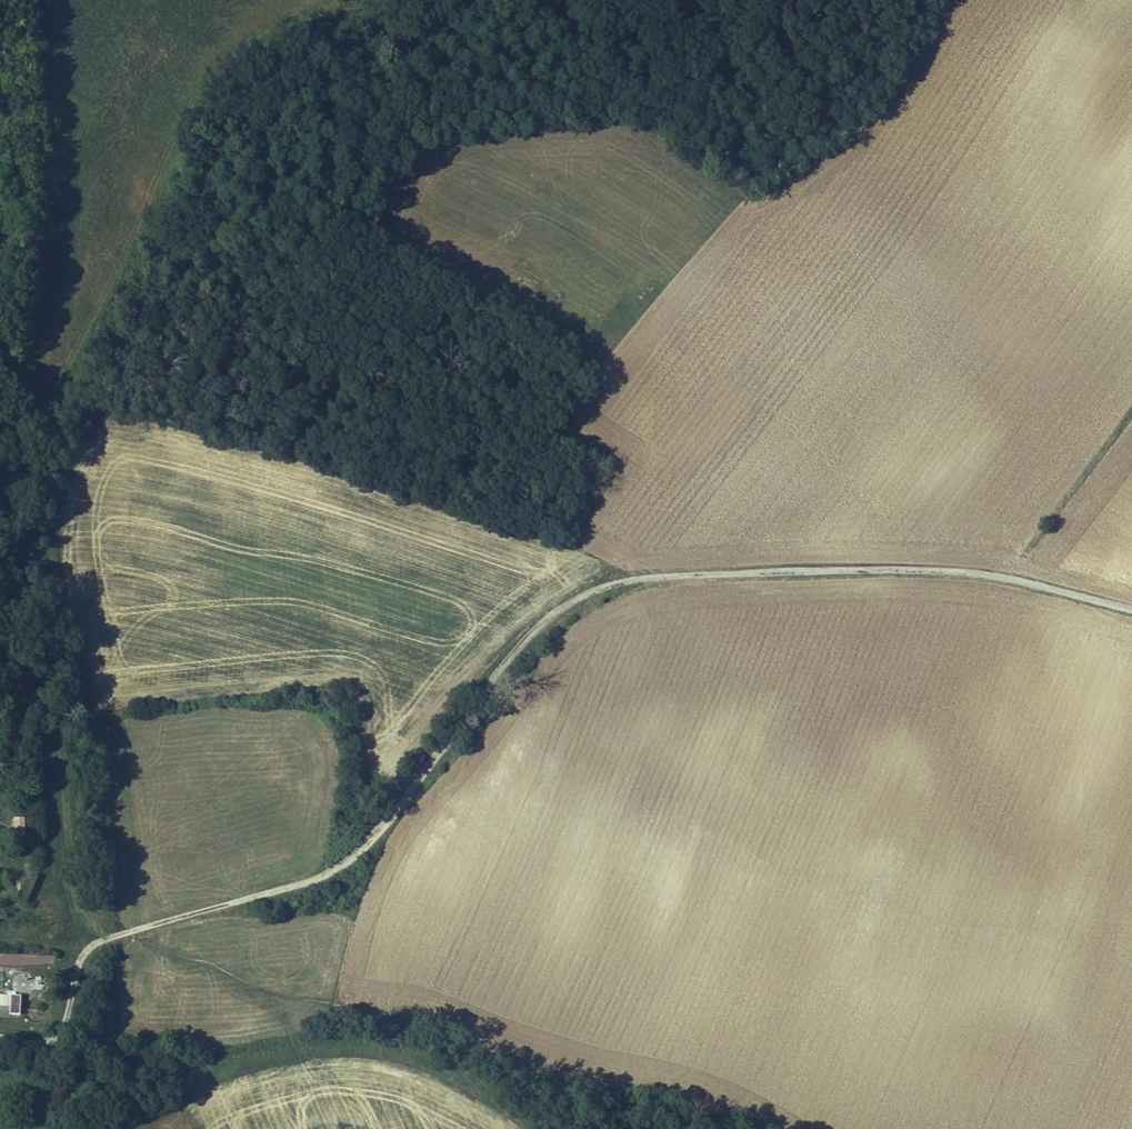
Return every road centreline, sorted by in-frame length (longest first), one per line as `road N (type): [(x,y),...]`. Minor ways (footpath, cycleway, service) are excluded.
road 1 (track): [(1131,610),(935,570),(638,578),(587,593),(511,656),(378,831),(340,866),(100,942),(80,964),(52,1038),(0,1038)]
road 2 (track): [(89,949),(67,883),(57,763),(20,572),(20,507),(47,456),(62,388),(230,58),(263,35),(326,13)]

